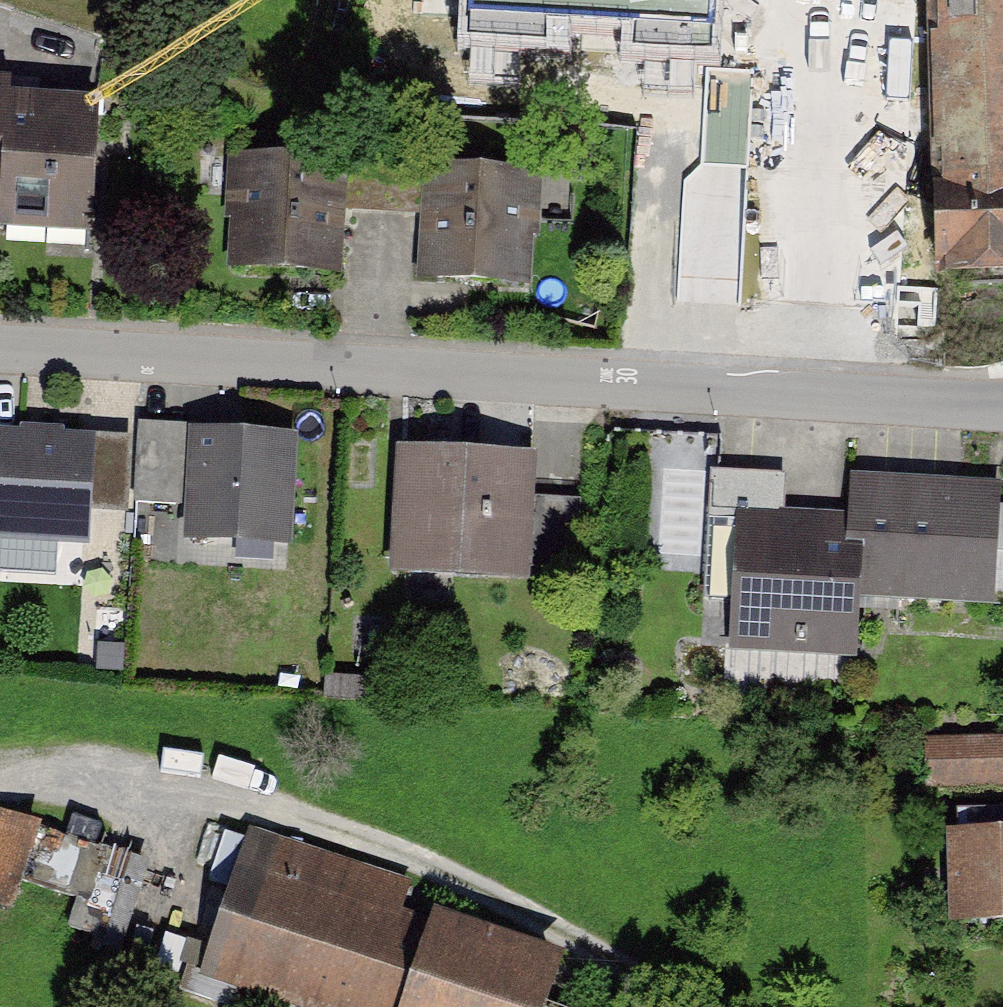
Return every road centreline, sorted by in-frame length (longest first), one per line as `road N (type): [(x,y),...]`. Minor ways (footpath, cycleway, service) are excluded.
road 1 (residential): [(1002,407),(0,348)]
road 2 (track): [(0,786),(43,782),(245,805),(419,856),(579,935),(693,1006)]
road 3 (residential): [(0,40),(234,123)]

